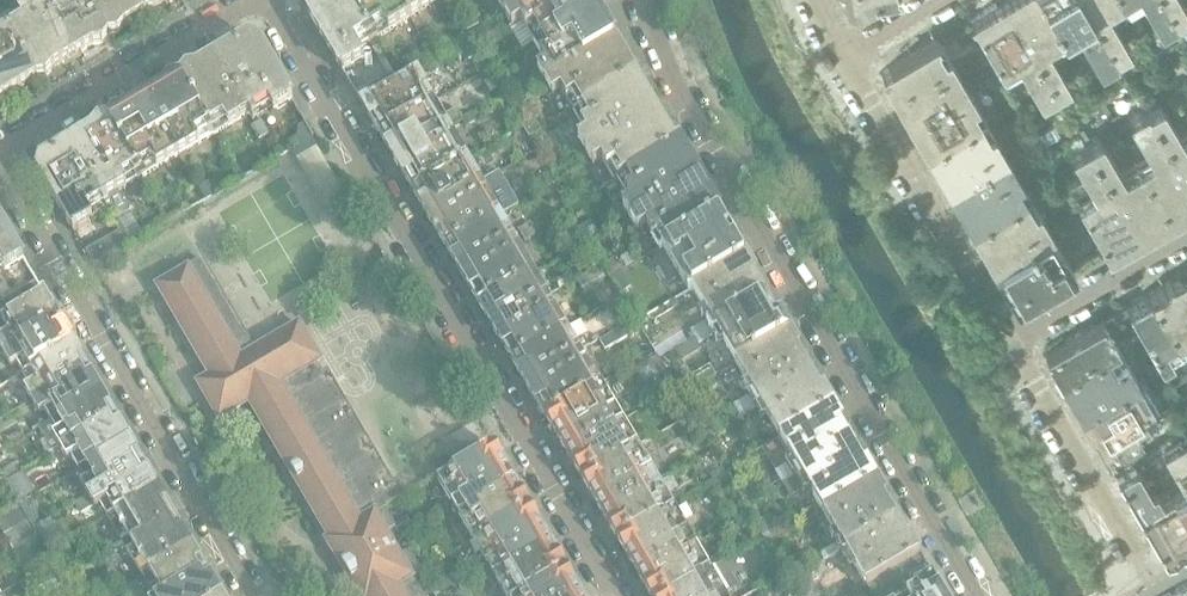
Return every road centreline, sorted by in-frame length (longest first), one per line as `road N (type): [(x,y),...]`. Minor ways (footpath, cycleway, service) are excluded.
road 1 (residential): [(622,595),(272,0)]
road 2 (residential): [(644,0),(652,35),(707,142),(976,595)]
road 3 (residential): [(0,169),(251,595)]
road 4 (residential): [(1011,344),(845,61)]
road 5 (residential): [(0,146),(258,0)]
road 6 (residential): [(1150,595),(1011,344)]
road 7 (residential): [(1186,243),(1011,344)]

